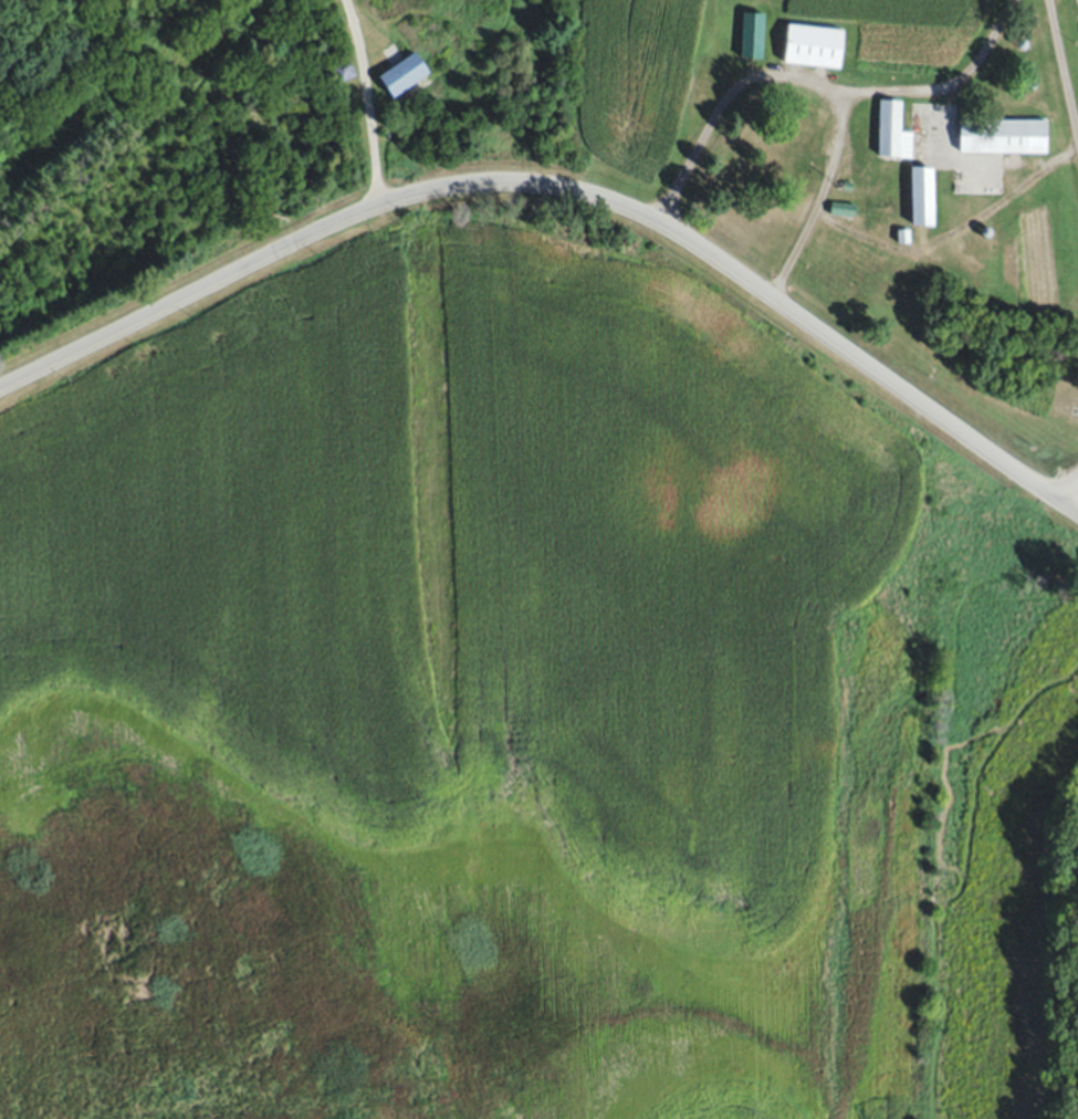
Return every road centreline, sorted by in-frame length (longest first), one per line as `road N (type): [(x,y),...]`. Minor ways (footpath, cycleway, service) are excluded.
road 1 (residential): [(1077,511),(677,231),(605,198),(507,181),(385,203),(0,389)]

